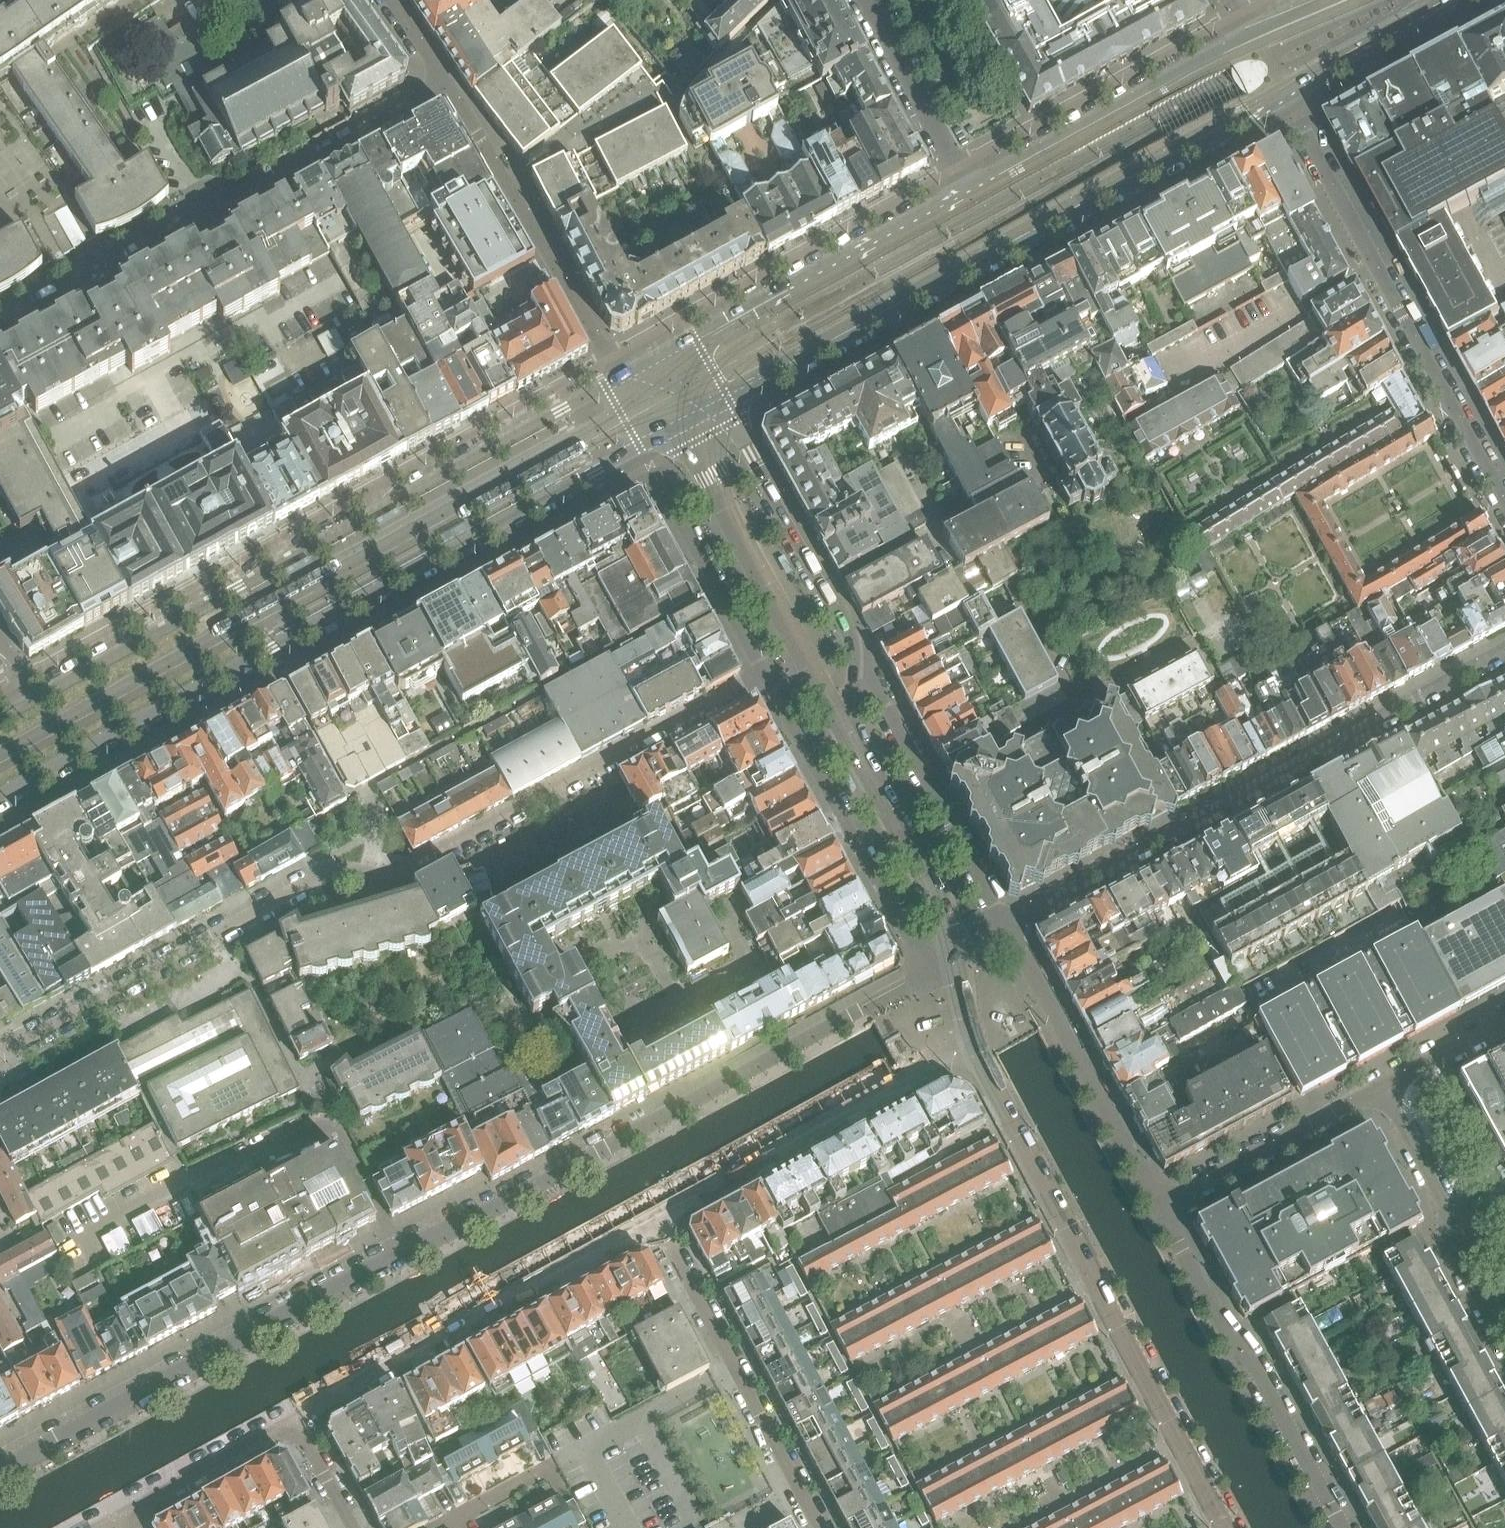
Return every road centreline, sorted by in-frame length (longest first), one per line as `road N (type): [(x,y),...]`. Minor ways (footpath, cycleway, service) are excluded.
road 1 (residential): [(0,1468),(922,974)]
road 2 (residential): [(0,1055),(284,894),(335,872),(407,869),(766,677)]
road 3 (tertiary): [(0,794),(646,449)]
road 4 (tertiary): [(618,378),(35,699)]
road 5 (tertiary): [(724,407),(1295,94)]
road 6 (residential): [(1504,652),(1002,925)]
road 7 (residential): [(975,1047),(1224,1527)]
road 8 (residential): [(445,81),(0,324)]
road 9 (residential): [(1504,492),(1295,94)]
road 10 (residential): [(297,1422),(661,1221)]
road 11 (residential): [(1157,1205),(1340,1527)]
road 12 (residential): [(661,1221),(975,1047)]
road 13 (tertiary): [(961,189),(658,356)]
road 14 (residential): [(661,1221),(821,1527)]
road 15 (residential): [(618,378),(445,81)]
road 16 (residential): [(689,425),(845,731)]
road 17 (residential): [(766,677),(922,974)]
road 18 (tertiary): [(1246,33),(961,189)]
road 19 (residential): [(1002,925),(1157,1205)]
road 20 (residential): [(1002,925),(851,644)]
road 21 (residential): [(1380,1086),(1451,1216),(1458,1257),(1504,1344)]
road 22 (residential): [(851,644),(724,407)]
road 23 (residential): [(646,449),(766,677)]
road 24 (residential): [(1157,1205),(1380,1086)]
road 25 (residential): [(845,731),(923,876),(953,957)]
road 26 (residential): [(859,0),(961,189)]
road 27 (tertiary): [(1295,94),(1469,0)]
road 28 (residential): [(123,1515),(297,1422)]
road 29 (residential): [(1380,1086),(1504,1018)]
road 30 (residential): [(354,1527),(297,1422)]

